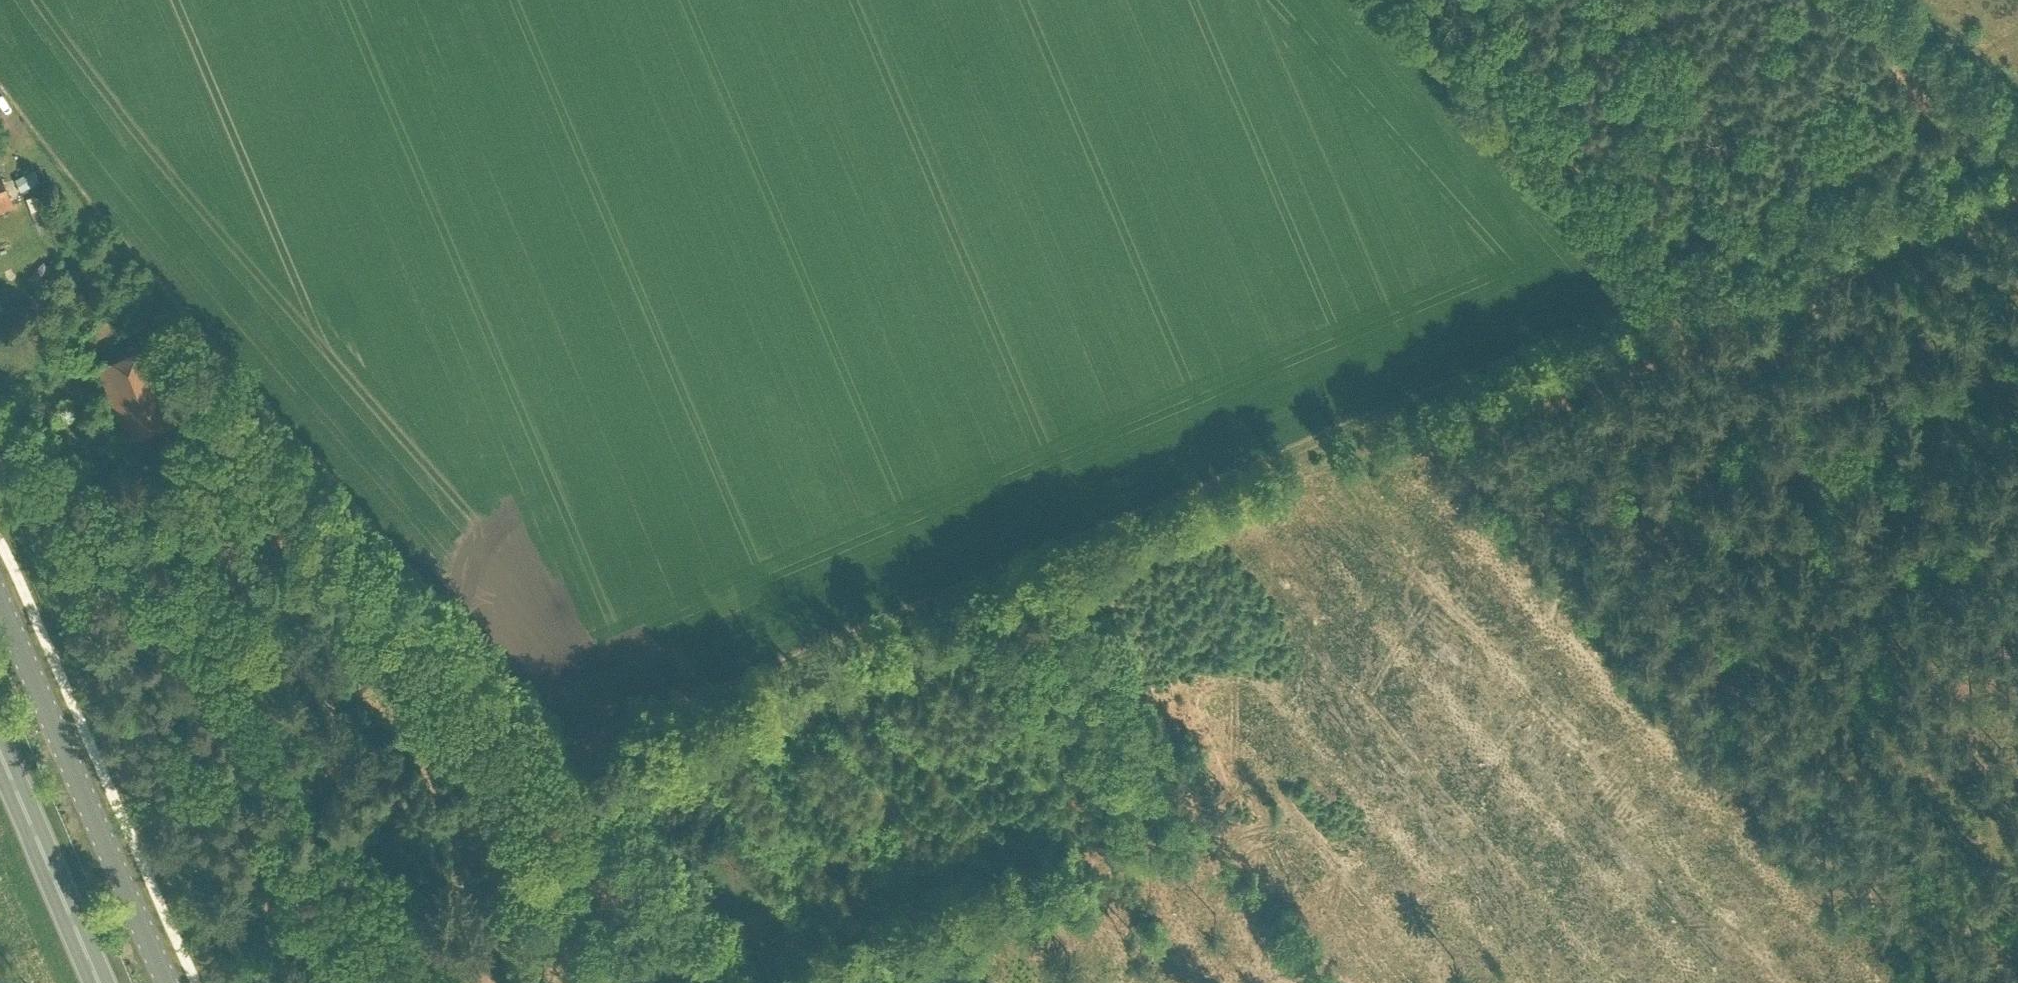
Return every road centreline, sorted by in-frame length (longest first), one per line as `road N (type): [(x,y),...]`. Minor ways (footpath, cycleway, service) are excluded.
road 1 (track): [(2017,148),(573,746),(779,982)]
road 2 (tertiary): [(170,982),(0,597)]
road 3 (trunk): [(101,982),(0,750)]
road 4 (track): [(2017,107),(1904,0)]

